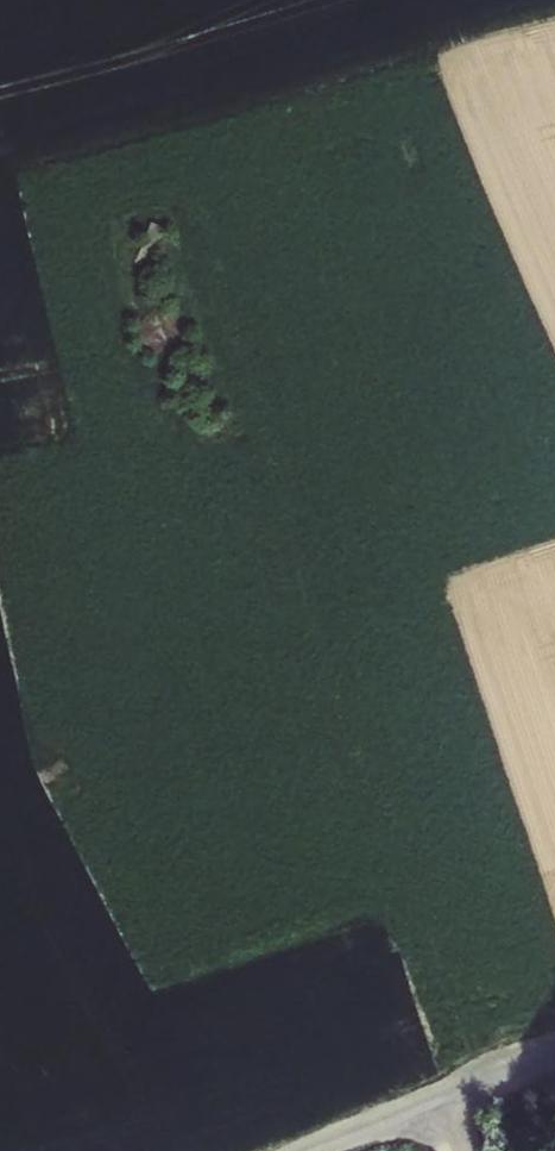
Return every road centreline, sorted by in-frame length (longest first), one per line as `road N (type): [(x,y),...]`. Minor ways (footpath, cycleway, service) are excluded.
road 1 (unclassified): [(316,1150),(554,1053)]

